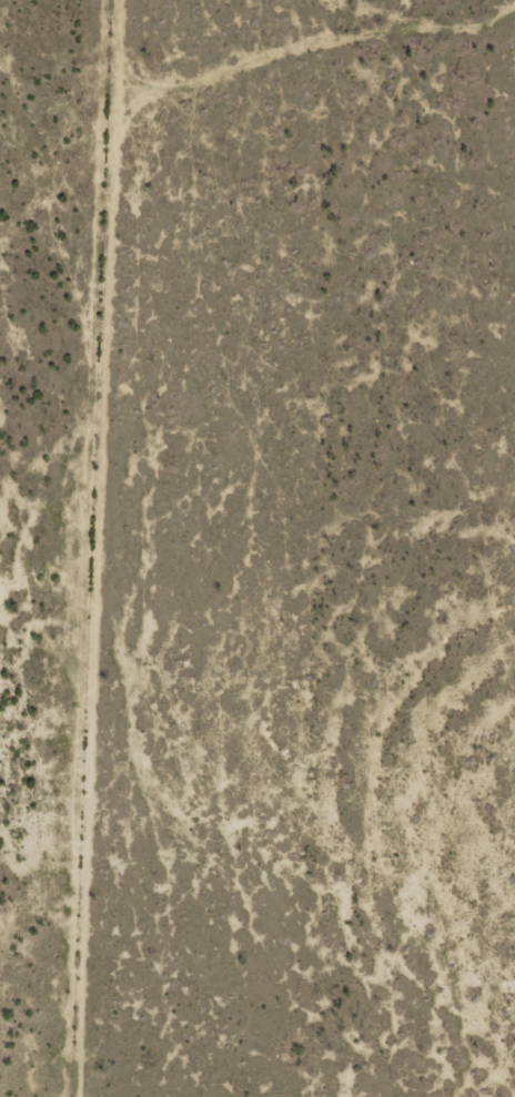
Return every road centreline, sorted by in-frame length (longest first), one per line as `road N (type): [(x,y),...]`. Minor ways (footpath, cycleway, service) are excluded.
road 1 (track): [(0,110),(84,256),(101,323),(90,402),(40,530),(40,709),(168,983),(166,1096)]
road 2 (track): [(101,323),(163,363),(514,881)]

